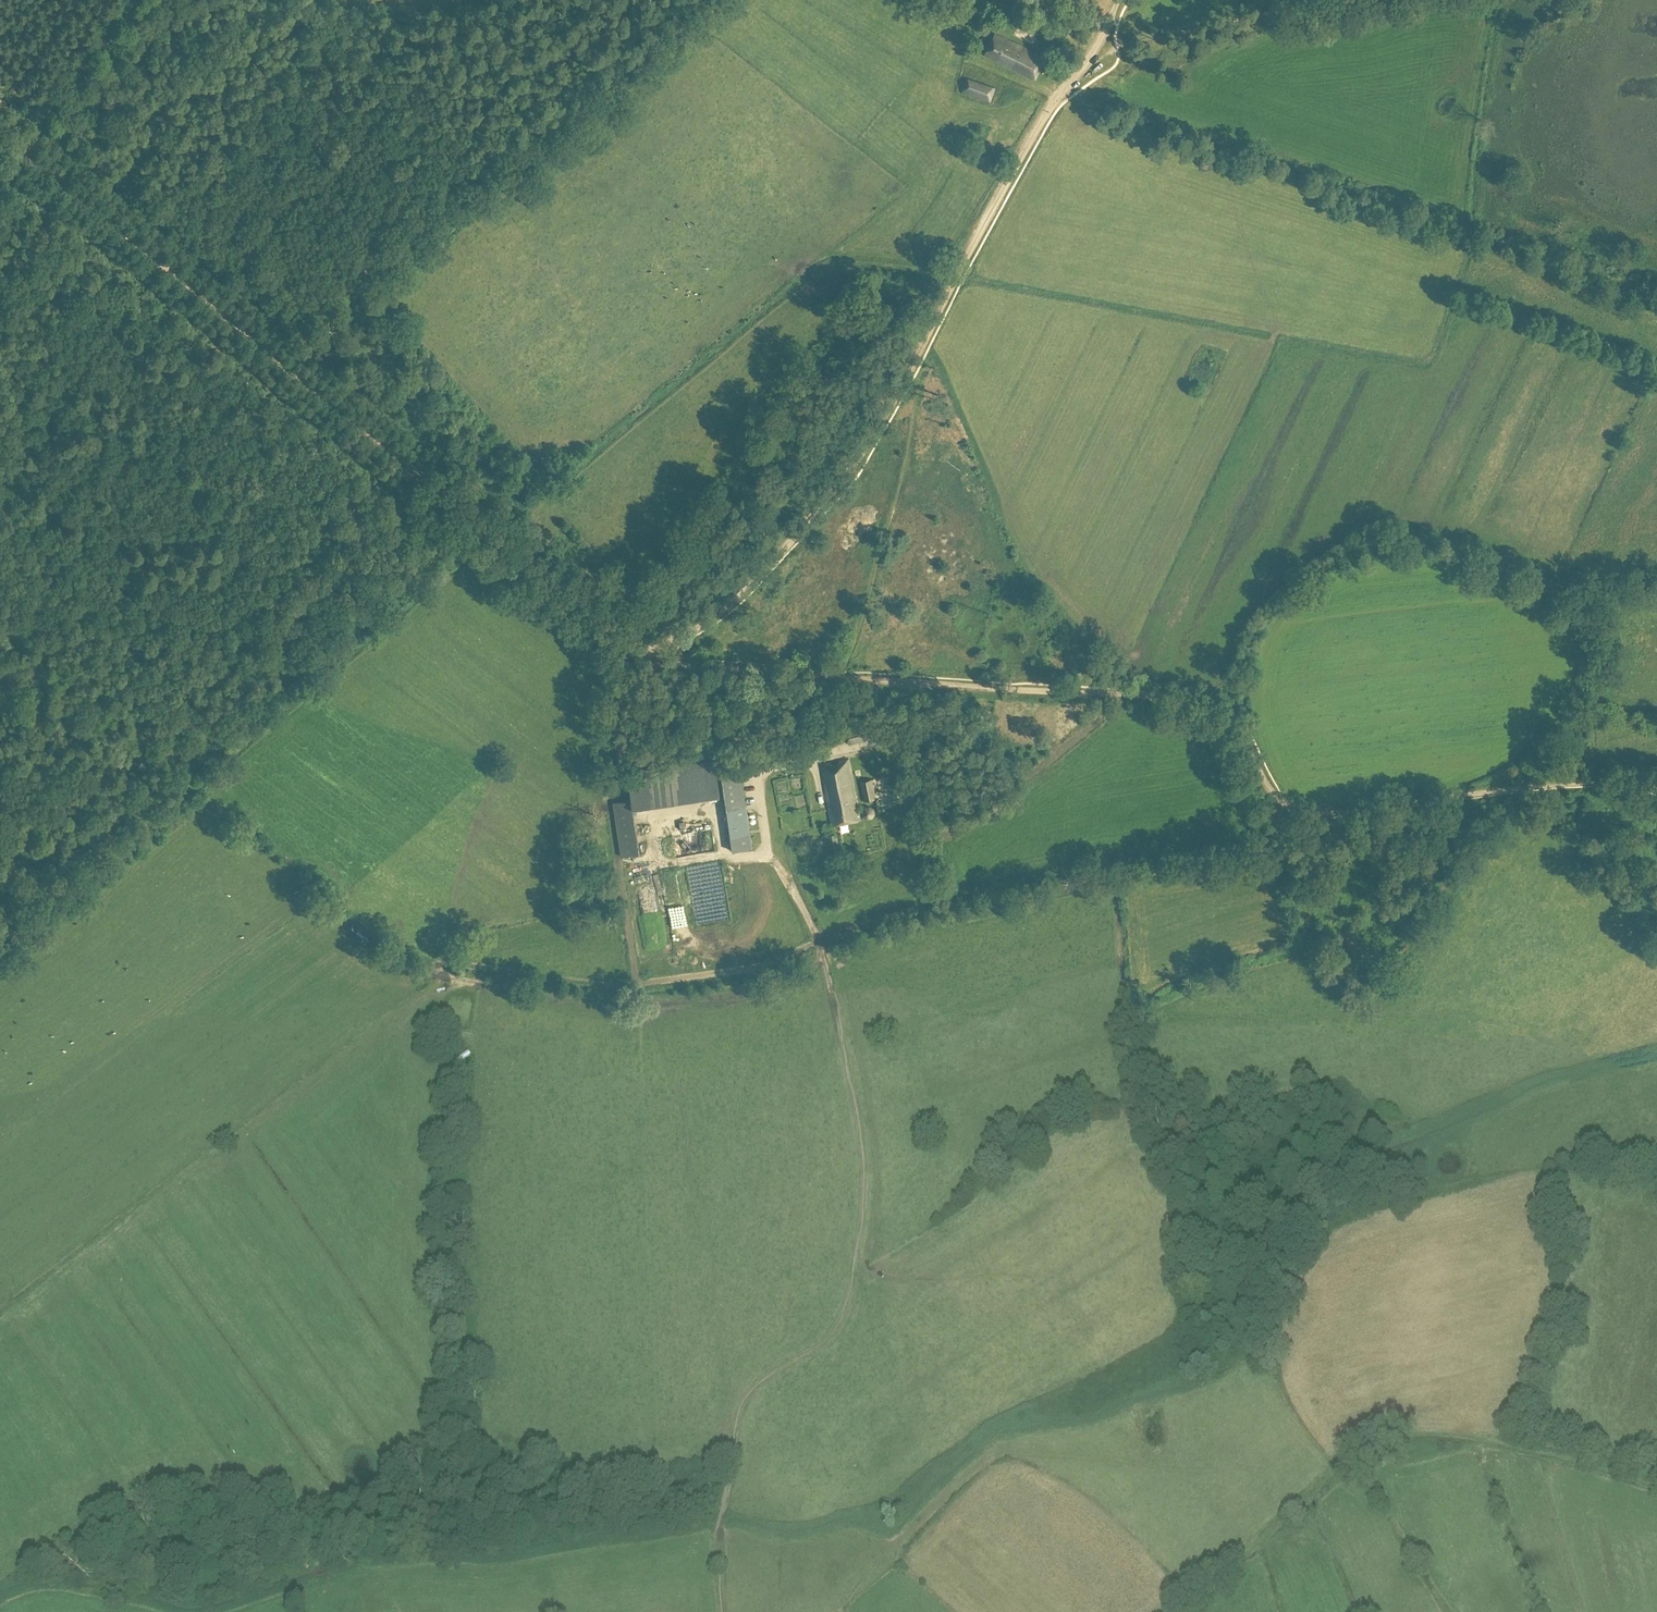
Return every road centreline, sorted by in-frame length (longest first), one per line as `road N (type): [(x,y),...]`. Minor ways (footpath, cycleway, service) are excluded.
road 1 (track): [(646,652),(676,663),(1168,702),(1235,724),(1283,807),(1305,814),(1592,780),(1656,786)]
road 2 (track): [(622,635),(25,149)]
road 3 (track): [(1083,66),(1017,169),(864,455),(722,609),(646,652)]
road 4 (track): [(639,981),(751,967),(927,902)]
road 5 (track): [(1083,66),(1162,36),(1354,0)]
road 6 (track): [(646,652),(749,749),(769,853)]
road 7 (track): [(847,1065),(818,942),(769,853)]
road 8 (track): [(25,149),(140,0)]

